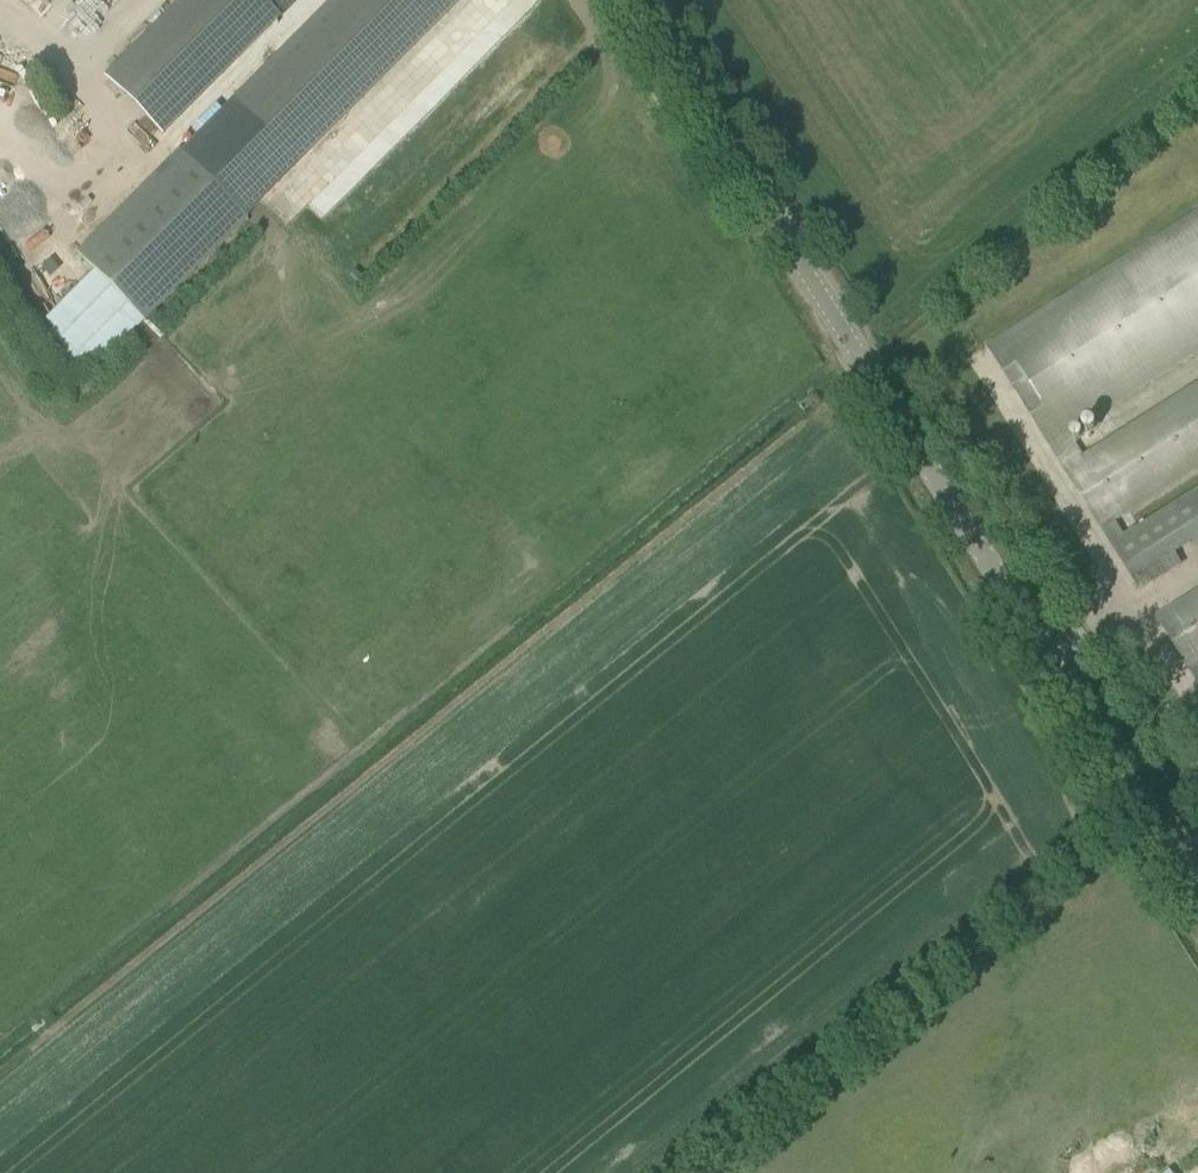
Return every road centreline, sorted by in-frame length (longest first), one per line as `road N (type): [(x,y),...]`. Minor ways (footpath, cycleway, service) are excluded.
road 1 (unclassified): [(1197,893),(635,0)]

